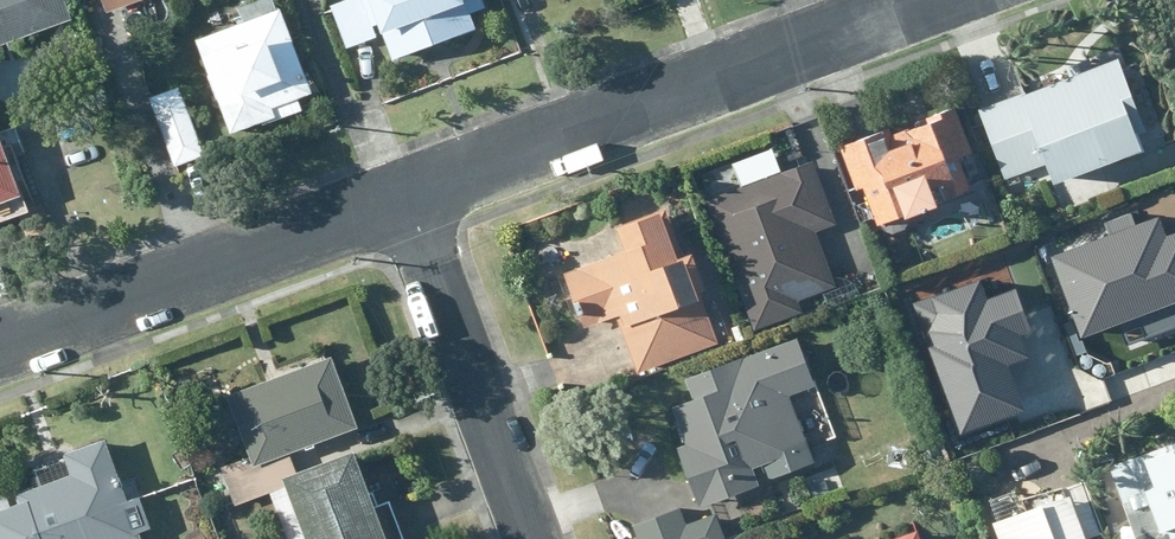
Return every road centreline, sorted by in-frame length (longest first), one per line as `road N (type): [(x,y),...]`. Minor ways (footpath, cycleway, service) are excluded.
road 1 (residential): [(401,195),(927,0)]
road 2 (residential): [(0,344),(401,195)]
road 3 (residential): [(401,195),(533,538)]

